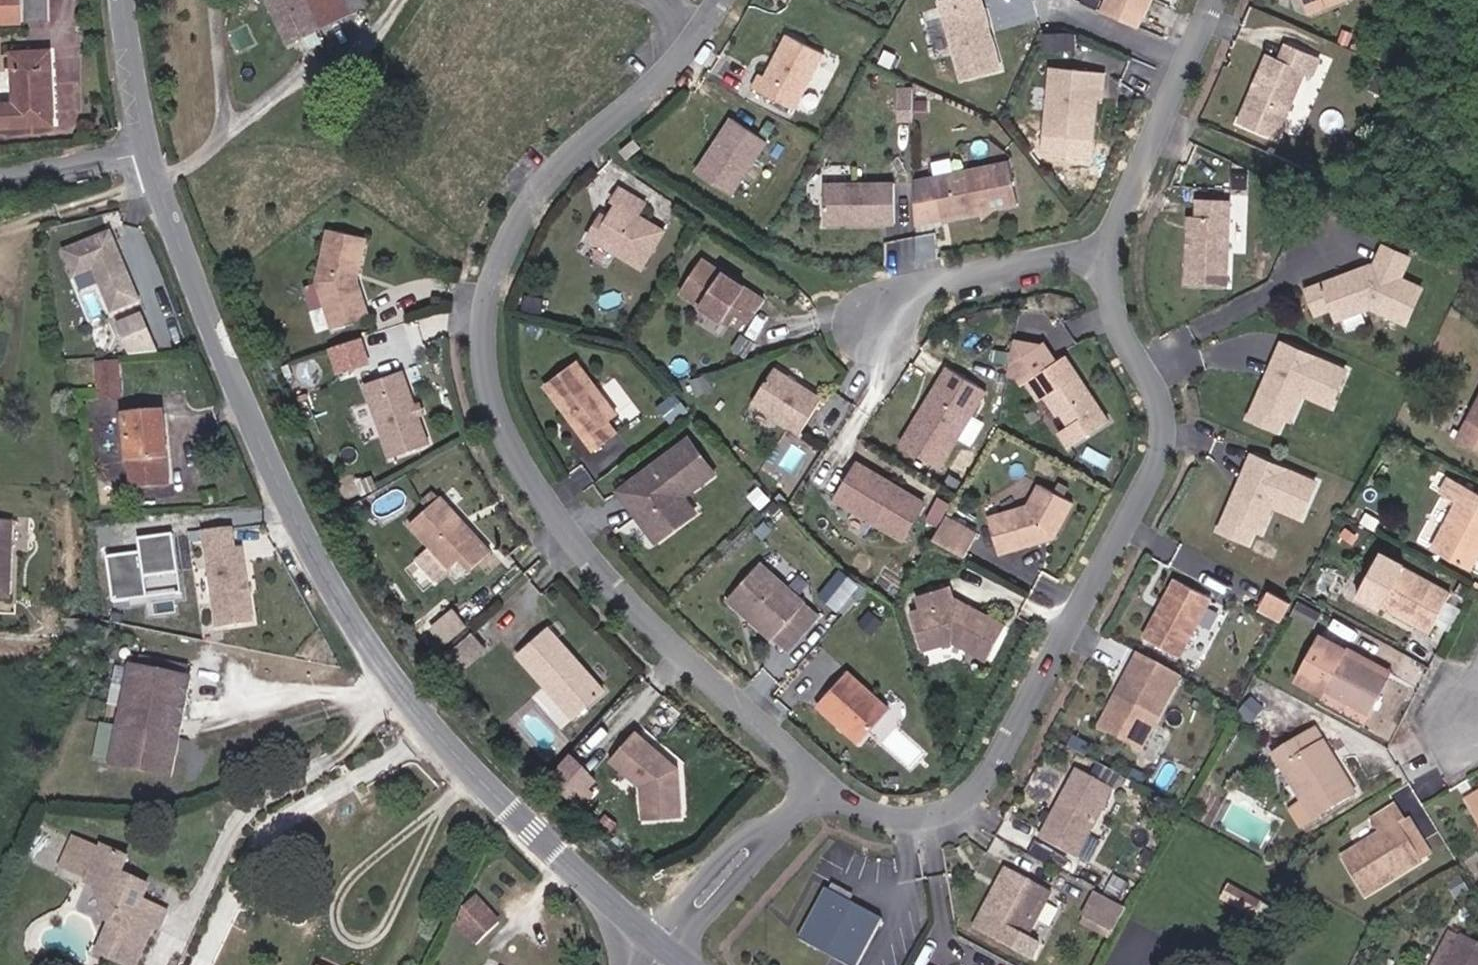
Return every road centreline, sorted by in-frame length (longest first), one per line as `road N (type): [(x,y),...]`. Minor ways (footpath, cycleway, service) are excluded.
road 1 (residential): [(701,24),(681,54),(542,186),(510,234),(486,280),(482,340),(490,403),(513,458),(645,621),(816,778)]
road 2 (tertiary): [(655,938),(469,778),(341,599),(272,470),(146,154)]
road 3 (residential): [(816,778),(866,809),(907,816),(948,807),(980,777),(1151,479),(1160,428),(1153,384),(1125,343),(1111,298),(1112,242)]
road 4 (residential): [(1112,242),(1123,199),(1209,0)]
road 5 (residential): [(872,321),(929,281),(1112,242)]
road 6 (residential): [(787,813),(733,840),(655,938)]
road 7 (residential): [(675,952),(787,813)]
road 8 (tertiary): [(146,154),(123,0)]
road 9 (residential): [(0,172),(146,154)]

